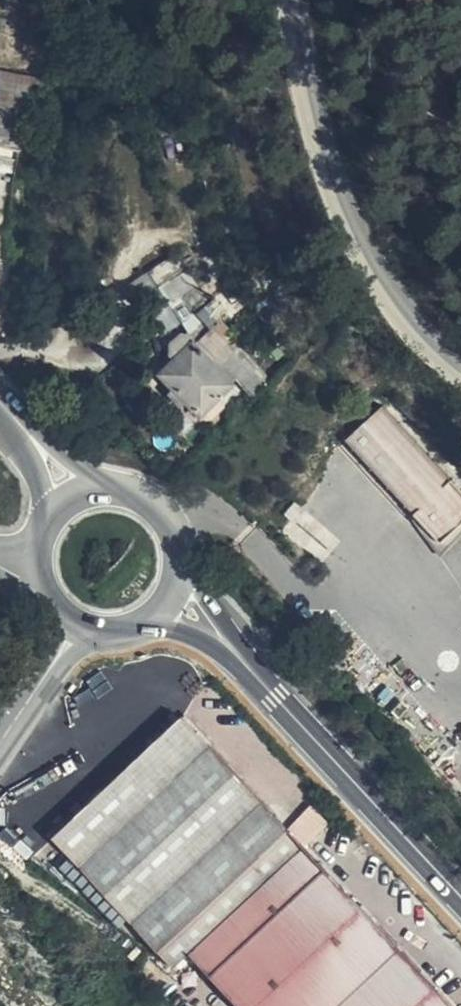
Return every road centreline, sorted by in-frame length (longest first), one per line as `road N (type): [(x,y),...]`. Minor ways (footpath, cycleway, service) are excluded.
road 1 (secondary): [(460,898),(277,698)]
road 2 (secondary): [(50,523),(39,564),(58,610),(98,633),(119,635),(158,619)]
road 3 (secondary): [(277,698),(186,556)]
road 4 (secondary): [(122,488),(0,402)]
road 5 (secondary): [(158,619),(214,649),(277,698)]
road 6 (secondary): [(0,406),(50,523)]

